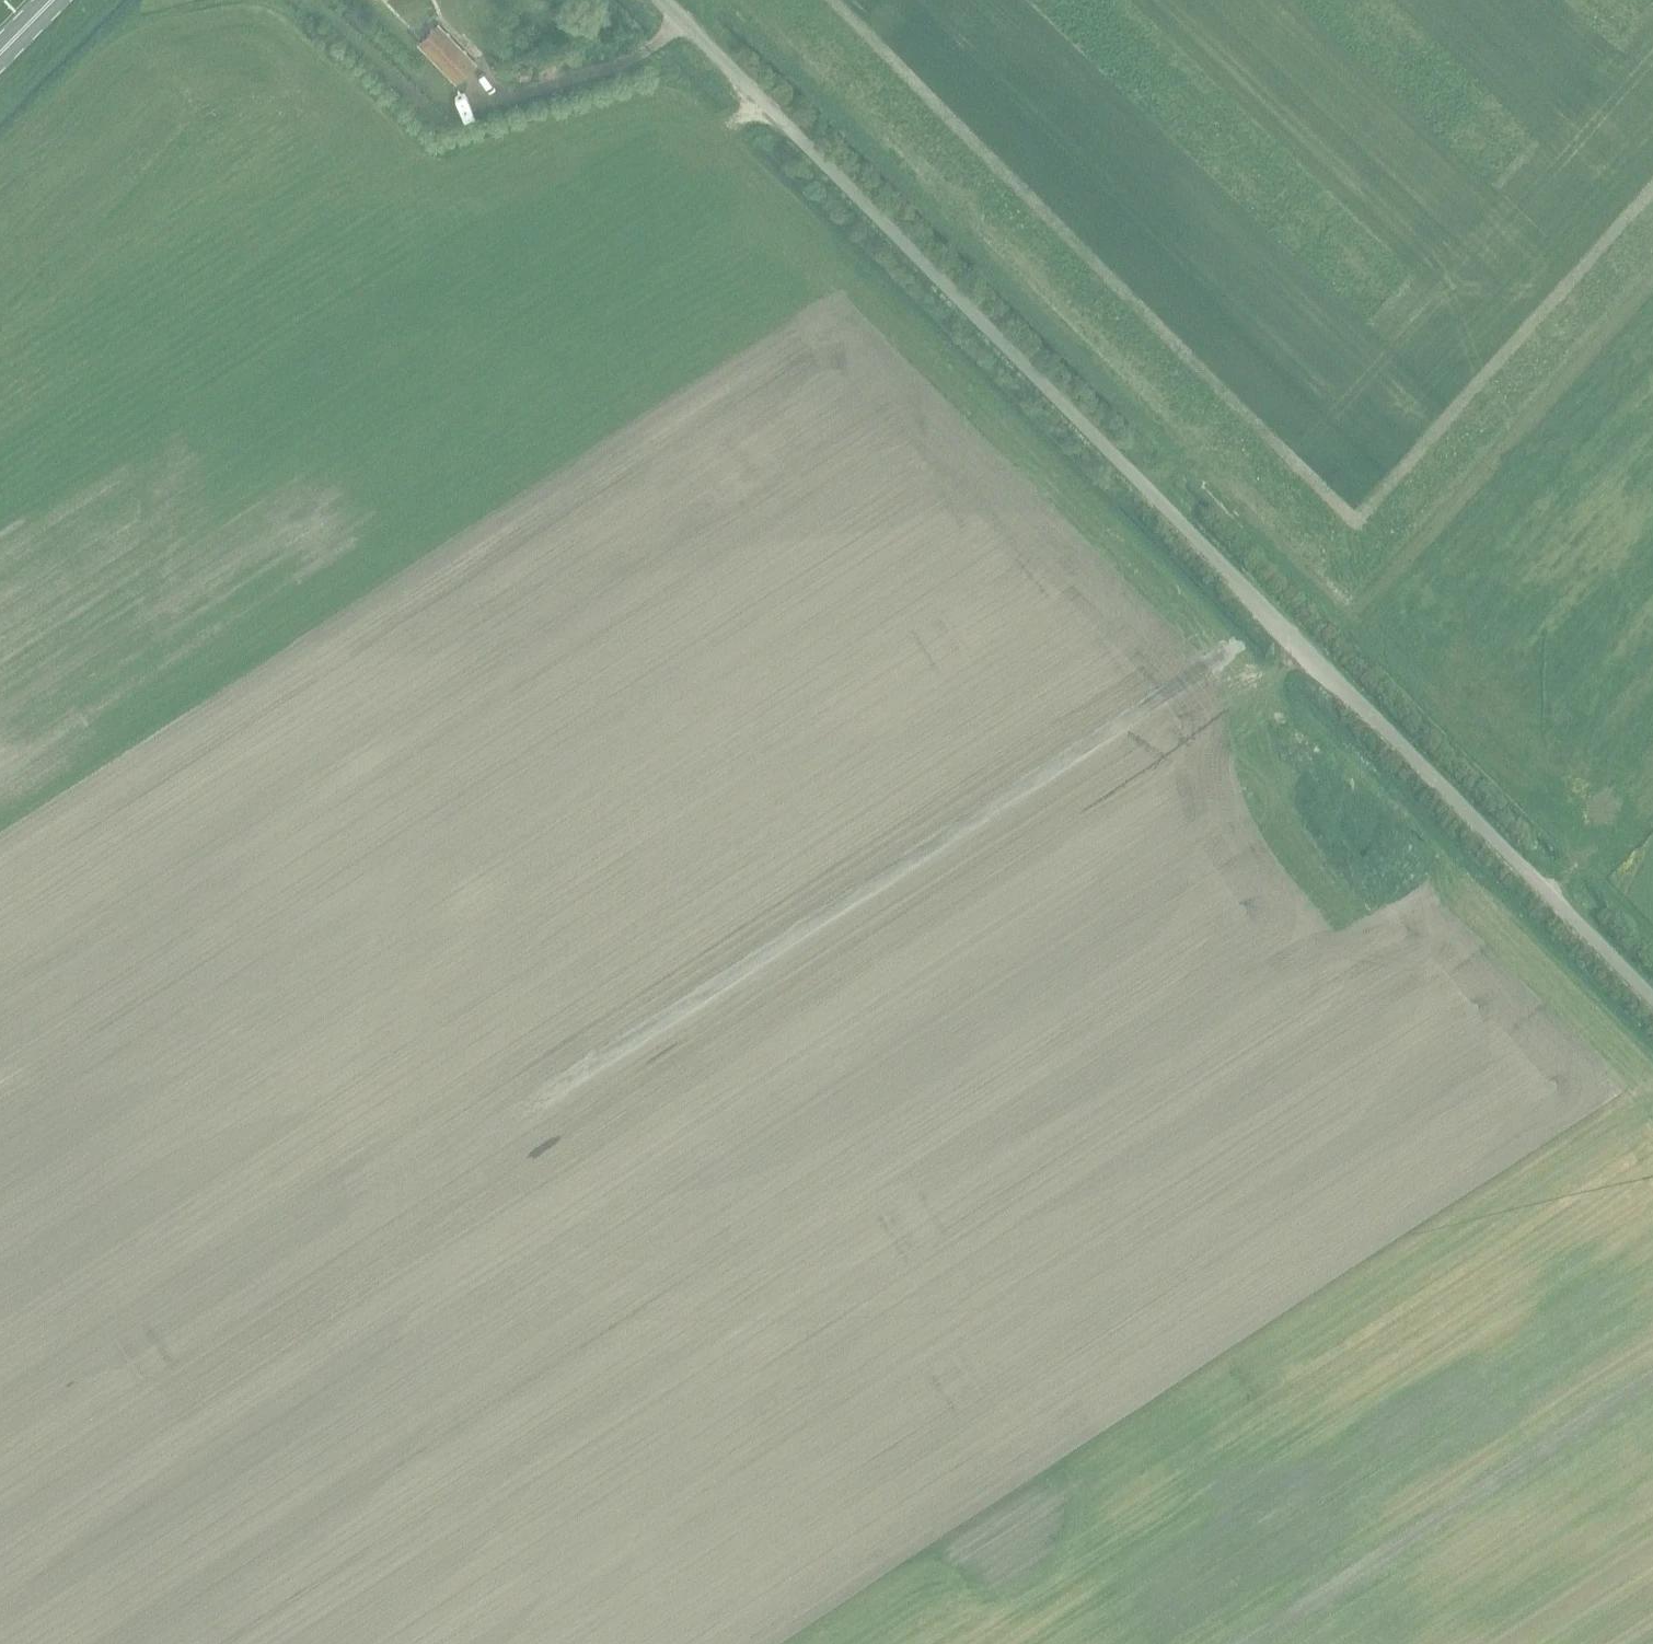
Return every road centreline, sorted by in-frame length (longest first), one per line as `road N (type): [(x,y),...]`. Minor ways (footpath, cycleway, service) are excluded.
road 1 (unclassified): [(1652,999),(663,0)]

